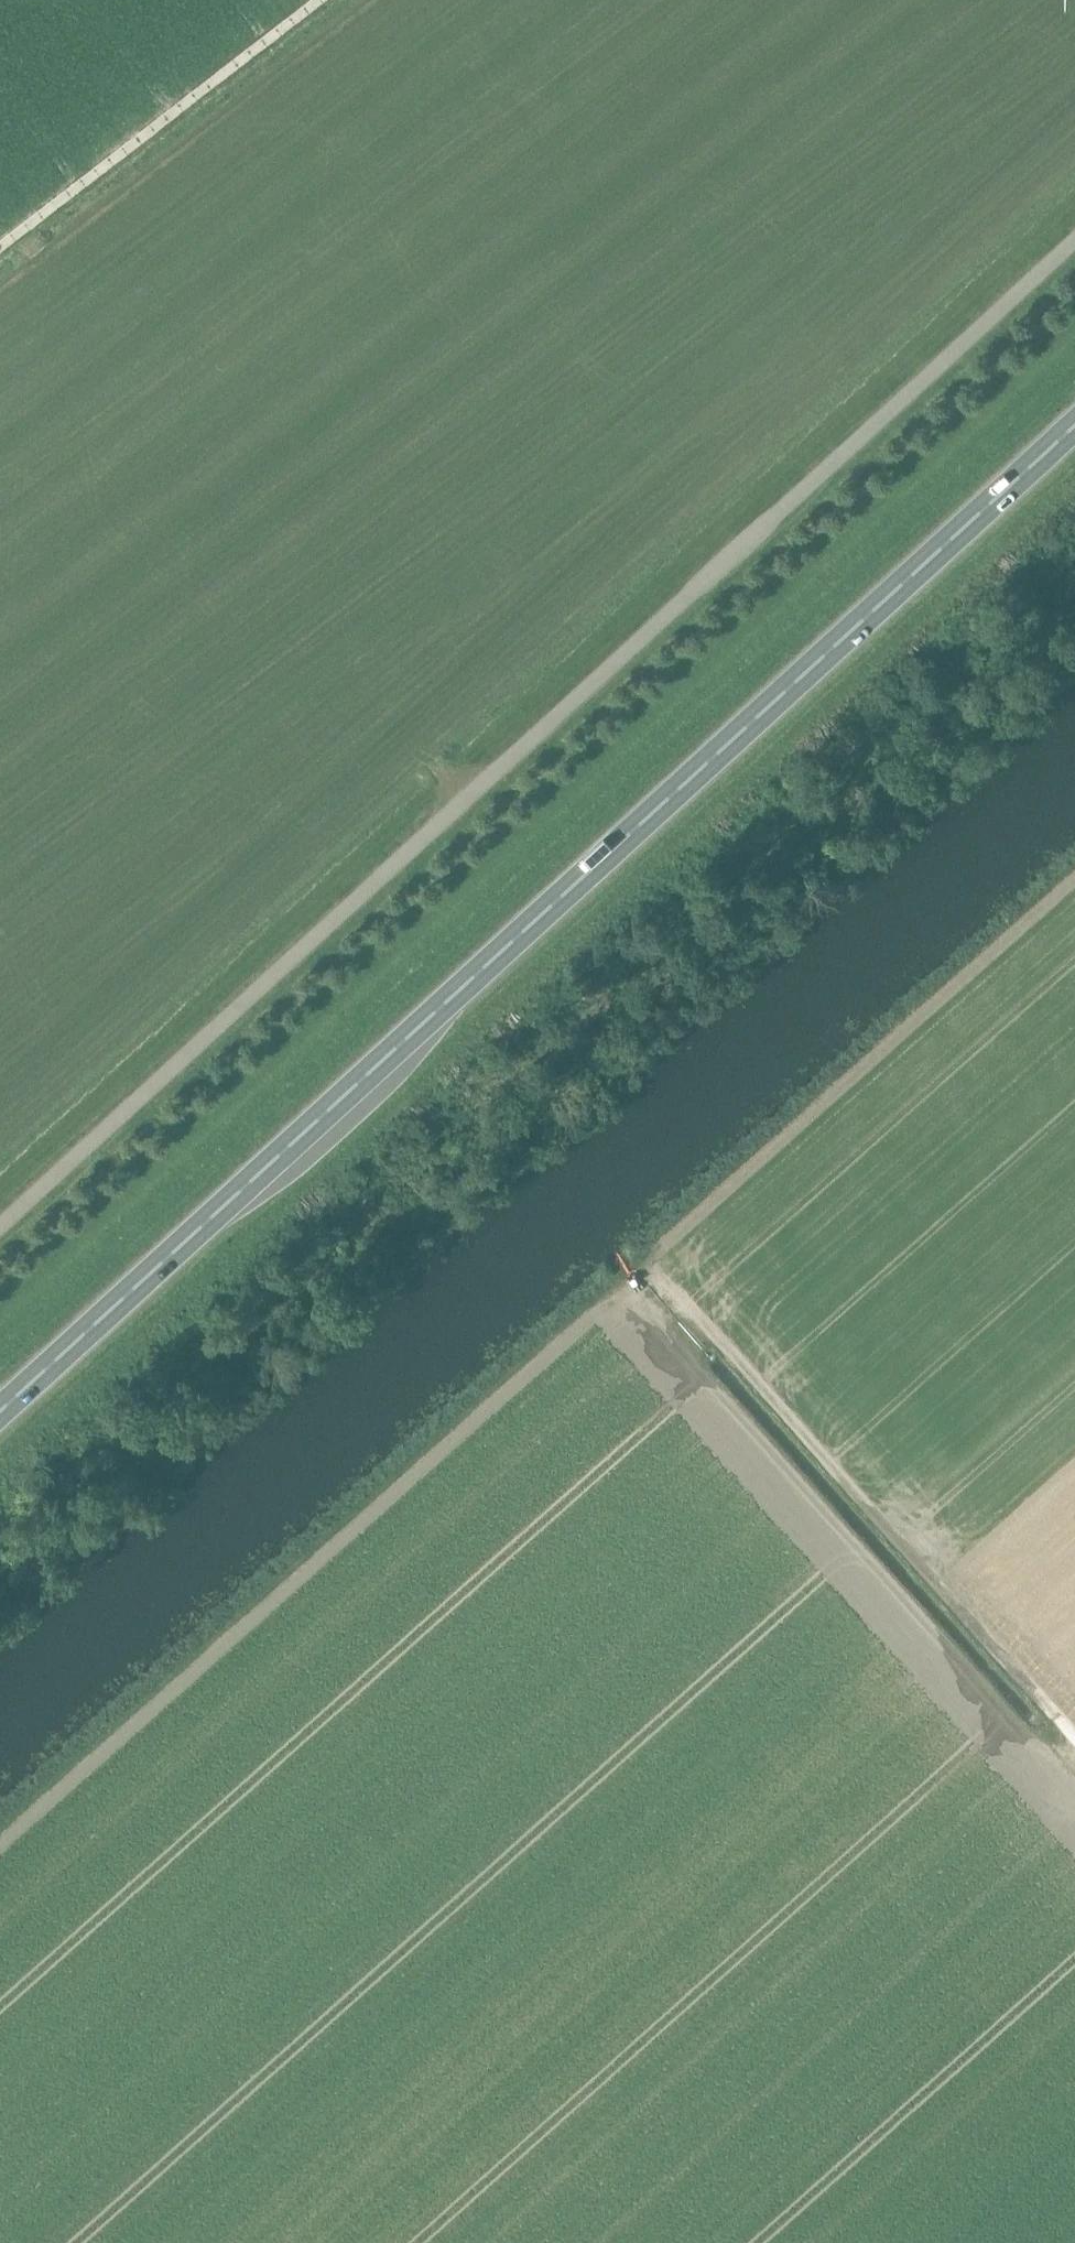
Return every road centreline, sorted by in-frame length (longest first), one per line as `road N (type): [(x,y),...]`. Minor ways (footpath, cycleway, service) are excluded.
road 1 (unclassified): [(0,1225),(1074,240)]
road 2 (trunk): [(0,1401),(1074,424)]

